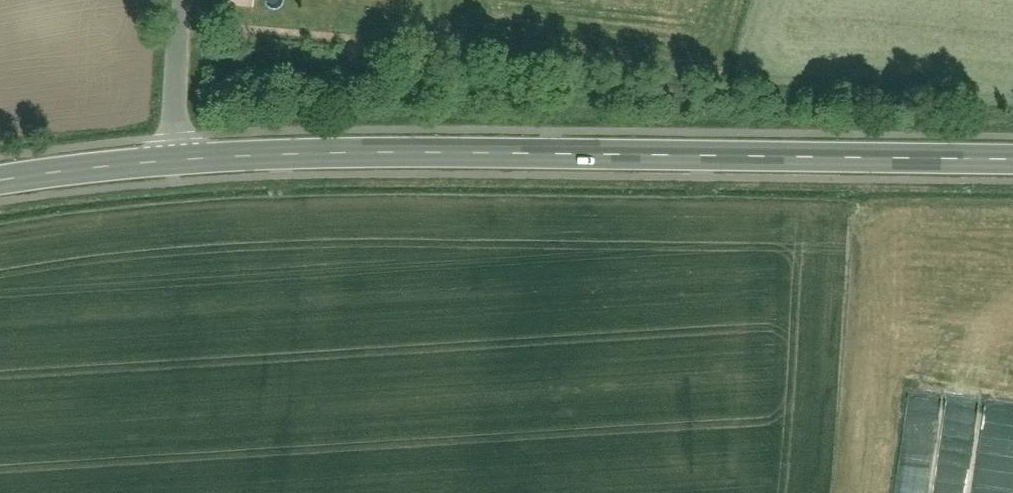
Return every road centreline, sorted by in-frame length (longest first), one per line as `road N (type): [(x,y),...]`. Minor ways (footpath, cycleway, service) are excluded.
road 1 (primary): [(172,159),(1012,156)]
road 2 (primary): [(0,180),(172,159)]
road 3 (residential): [(181,0),(172,159)]

